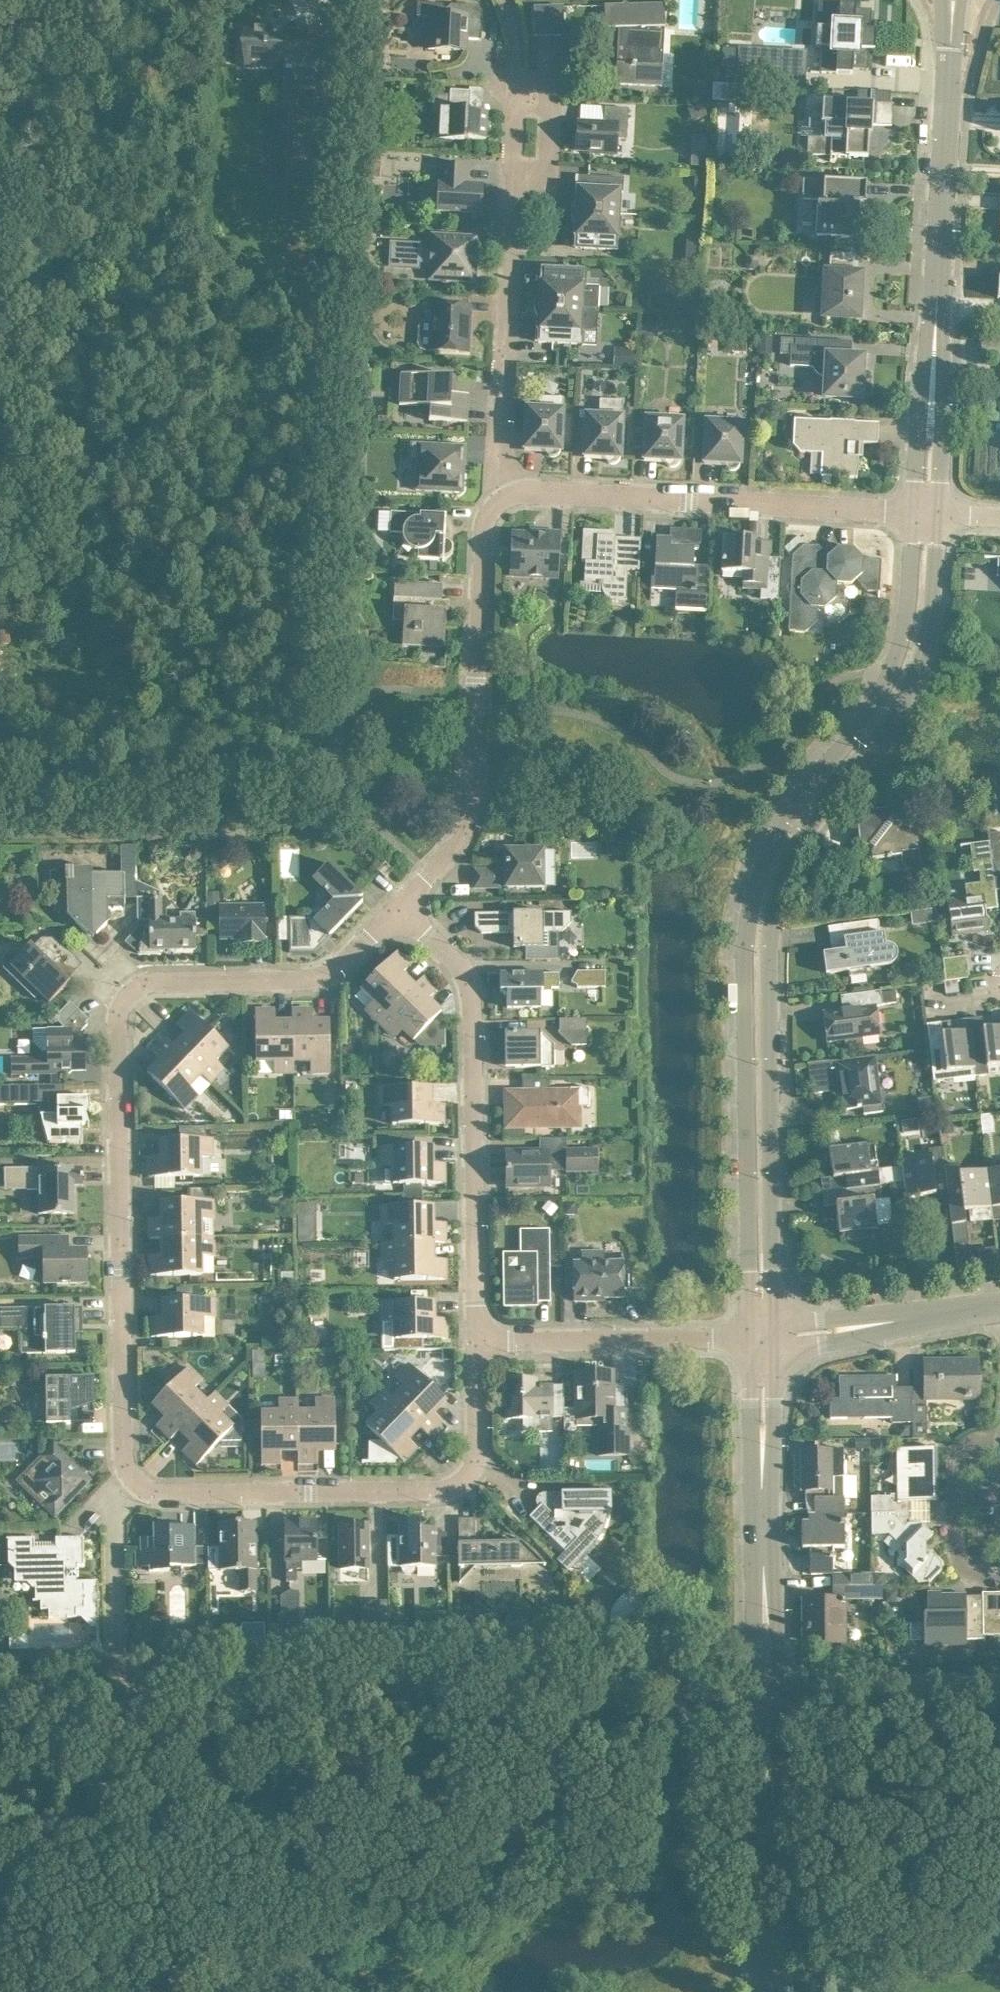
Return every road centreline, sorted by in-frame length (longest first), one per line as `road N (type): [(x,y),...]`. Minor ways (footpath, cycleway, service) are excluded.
road 1 (unclassified): [(911,511),(899,654),(860,726),(786,814),(755,882),(745,962),(748,1339)]
road 2 (unclassified): [(782,1335),(777,967),(785,889),(816,828),(887,741),(925,660),(941,512)]
road 3 (residential): [(141,1487),(125,1471),(120,1447),(117,1041),(124,1002),(160,977),(337,972),(399,907)]
road 4 (track): [(0,1692),(765,1675)]
road 5 (residential): [(477,1341),(479,1453),(451,1488),(141,1487)]
road 6 (unclassified): [(763,1991),(763,1530)]
road 7 (residential): [(399,907),(457,965),(470,993),(477,1341)]
road 8 (residential): [(504,498),(481,528),(466,830),(399,907)]
road 9 (residential): [(911,511),(522,492),(504,498)]
road 10 (residential): [(504,498),(496,458),(511,191)]
road 11 (residential): [(477,1341),(748,1339)]
road 12 (unclassified): [(782,1335),(999,1307)]
road 13 (residential): [(511,191),(514,99),(549,101),(546,192)]
road 14 (unclassified): [(938,301),(950,87)]
road 15 (unclassified): [(938,301),(911,511)]
road 16 (unclassified): [(941,512),(938,301)]
road 17 (residential): [(999,1439),(965,1447),(955,1462),(954,1548),(965,1570),(999,1574)]
road 18 (unclassified): [(763,1530),(782,1335)]
road 19 (residential): [(122,1670),(115,1522),(141,1487)]
road 20 (unclassified): [(748,1339),(763,1530)]

